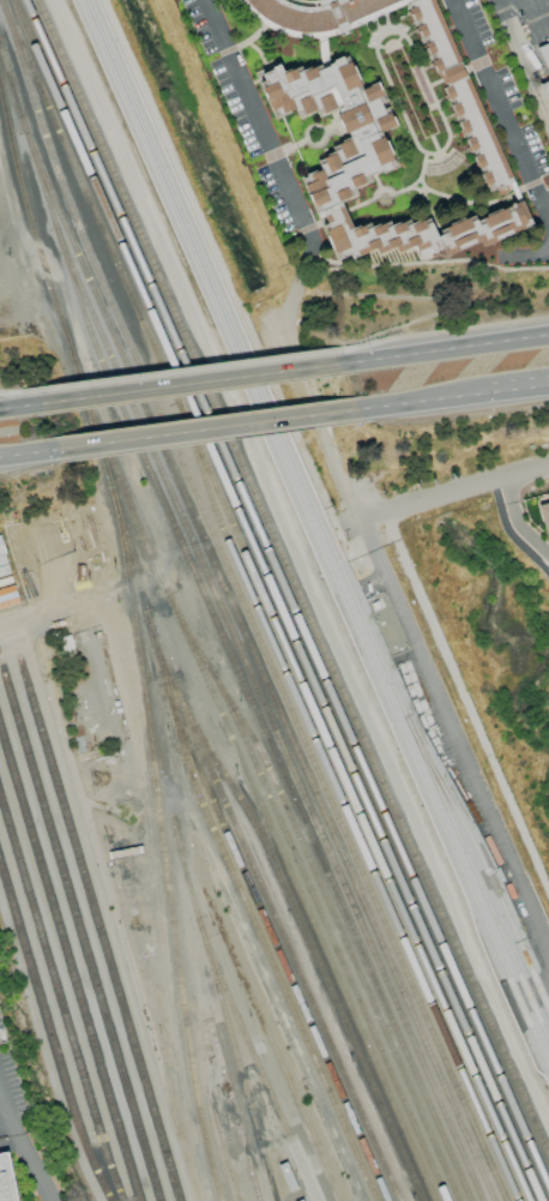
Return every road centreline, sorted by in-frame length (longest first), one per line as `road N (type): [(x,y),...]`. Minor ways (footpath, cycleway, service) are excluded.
road 1 (trunk): [(338,365),(38,404)]
road 2 (trunk): [(59,450),(358,410)]
road 3 (trunk): [(548,337),(338,365)]
road 4 (trunk): [(358,410),(489,391)]

